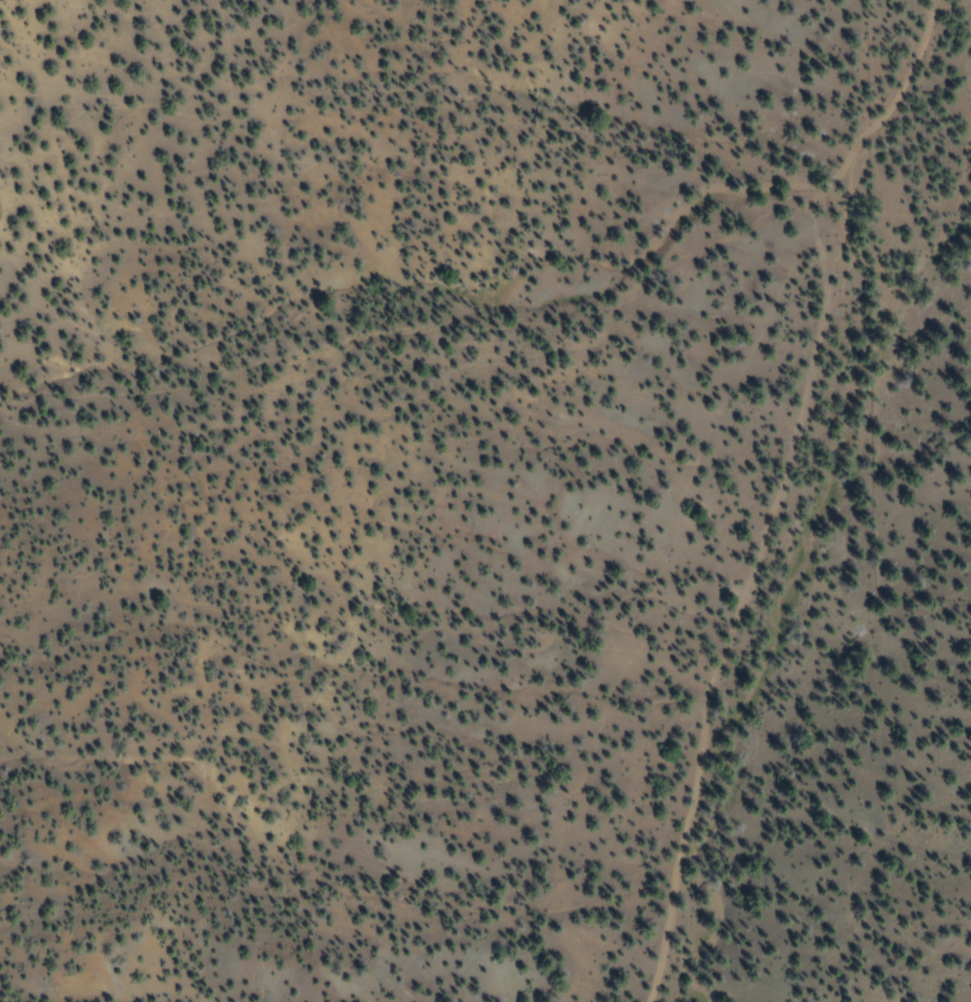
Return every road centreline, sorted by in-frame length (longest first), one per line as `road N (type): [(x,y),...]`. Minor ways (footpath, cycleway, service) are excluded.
road 1 (track): [(627,1001),(644,810),(745,535),(811,410),(853,146),(923,0)]

